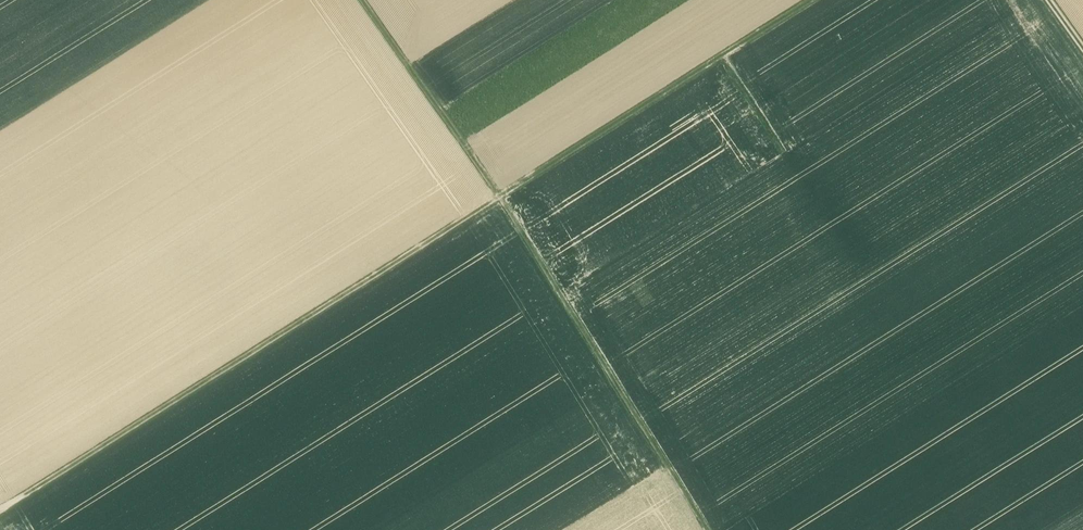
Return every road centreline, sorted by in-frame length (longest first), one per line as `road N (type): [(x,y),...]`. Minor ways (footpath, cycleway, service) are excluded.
road 1 (track): [(814,0),(0,511)]
road 2 (track): [(704,529),(499,196),(362,0)]
road 3 (track): [(722,58),(863,265)]

